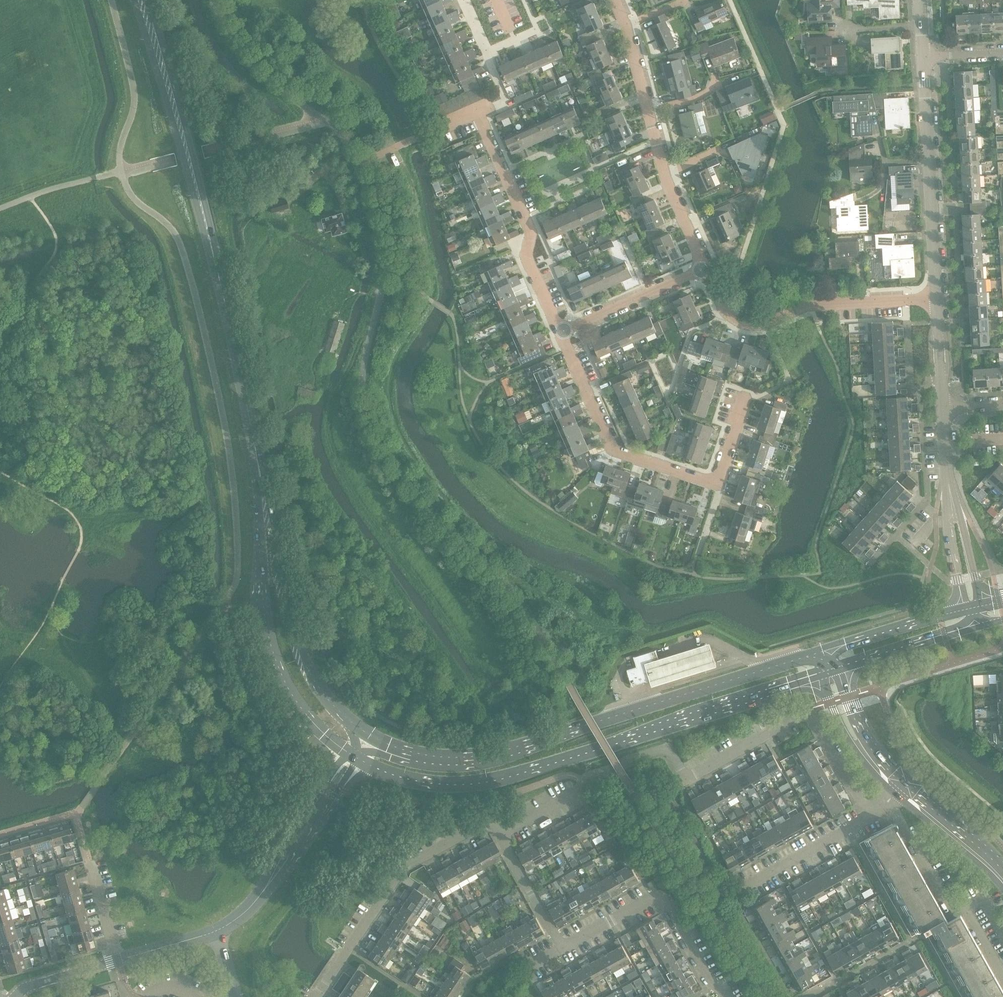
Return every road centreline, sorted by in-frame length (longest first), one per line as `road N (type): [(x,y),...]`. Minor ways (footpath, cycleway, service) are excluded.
road 1 (secondary): [(359,760),(422,782),(499,780),(822,674)]
road 2 (residential): [(500,835),(627,761),(669,750),(686,779),(807,714),(870,818)]
road 3 (secondary): [(825,648),(482,757),(414,756),(366,734)]
road 4 (secondary): [(177,114),(254,443)]
road 5 (secondary): [(254,443),(273,657),(310,719),(348,752)]
road 6 (residential): [(561,332),(612,446),(622,454),(718,484),(748,397)]
road 7 (secondary): [(366,734),(331,703),(305,655),(254,443)]
road 8 (residential): [(705,268),(668,187),(615,0)]
road 9 (residential): [(317,996),(404,867),(483,823),(500,835)]
road 10 (tertiary): [(937,299),(924,56)]
road 11 (residential): [(477,111),(531,229),(530,263),(561,332)]
road 12 (track): [(504,679),(508,647),(398,483)]
road 13 (residential): [(563,948),(660,898),(709,981),(728,996)]
road 14 (residential): [(886,805),(947,901),(967,910),(1002,974)]
road 15 (residential): [(776,320),(812,305),(937,299)]
road 16 (residential): [(561,332),(705,268)]
road 17 (tertiary): [(348,752),(288,838),(270,882)]
road 18 (tertiary): [(270,882),(294,861),(359,760)]
road 19 (residential): [(870,818),(741,890)]
road 20 (secondary): [(965,607),(825,648)]
road 21 (secondary): [(840,670),(978,627)]
road 22 (tertiary): [(1002,879),(902,788)]
road 23 (residential): [(358,165),(477,111)]
road 24 (tertiary): [(948,478),(965,607)]
road 25 (residential): [(500,835),(563,948)]
road 26 (tertiary): [(981,603),(948,478)]
road 27 (secondary): [(134,0),(177,114)]

